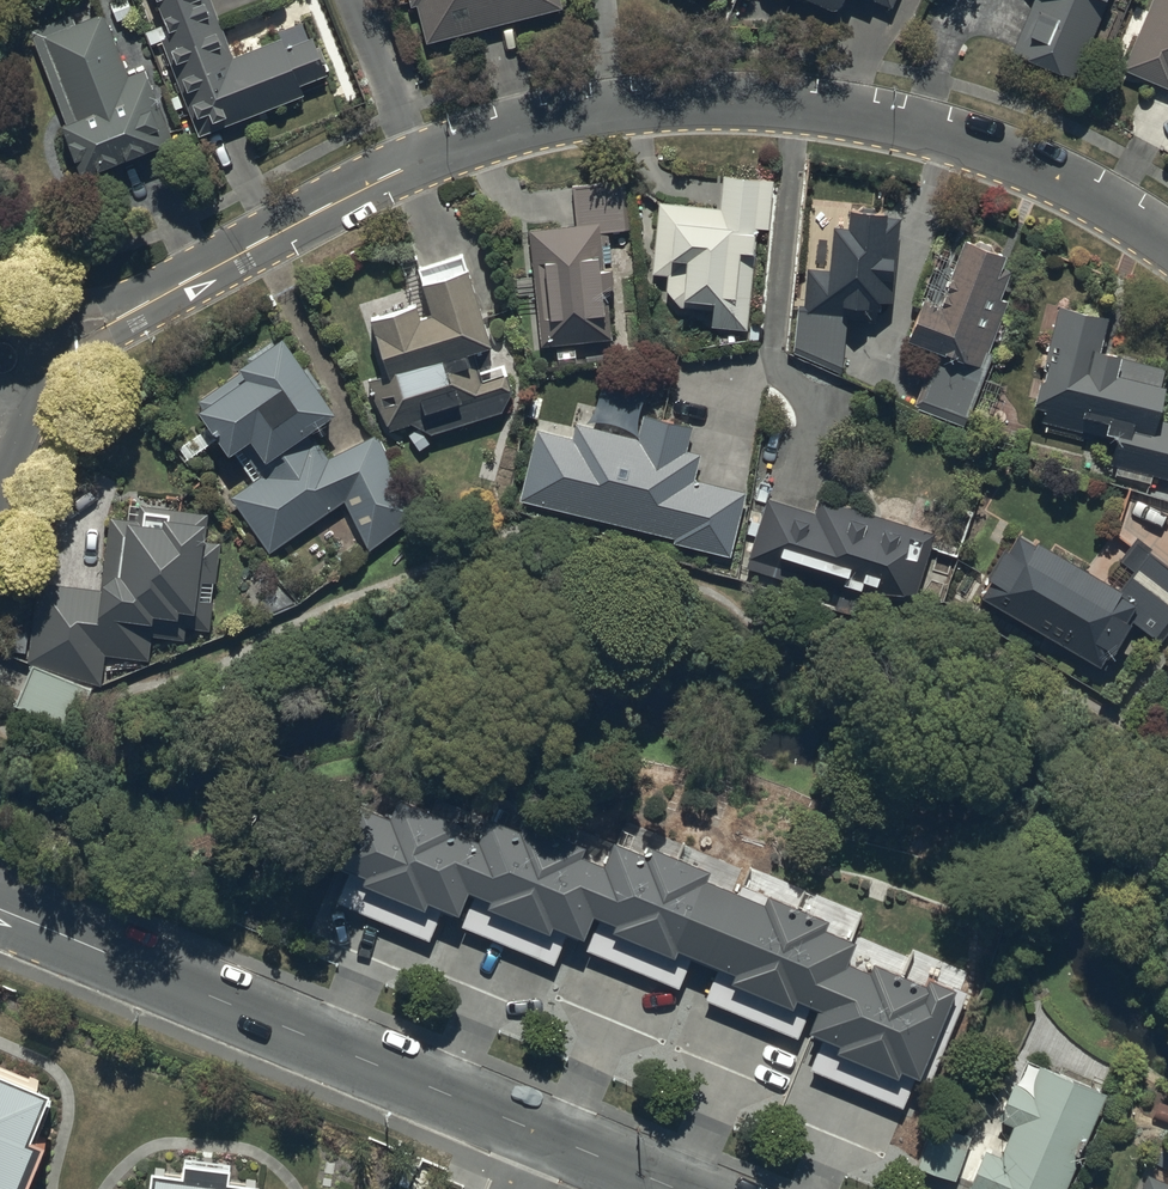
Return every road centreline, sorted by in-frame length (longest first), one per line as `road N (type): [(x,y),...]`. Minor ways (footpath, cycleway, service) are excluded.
road 1 (residential): [(418,161),(597,110),(692,102),(806,108),(907,125),(1019,158),(1167,240)]
road 2 (tertiary): [(0,910),(676,1188)]
road 3 (residential): [(44,342),(118,318),(418,161)]
road 4 (residential): [(355,0),(418,161)]

